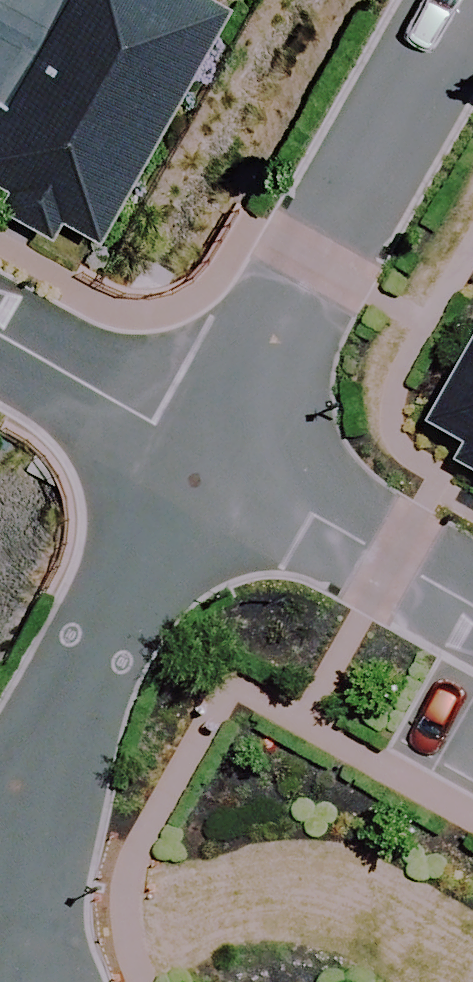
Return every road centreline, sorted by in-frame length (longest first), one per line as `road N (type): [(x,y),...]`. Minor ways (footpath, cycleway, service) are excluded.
road 1 (residential): [(210,460),(465,0)]
road 2 (residential): [(210,460),(9,786)]
road 3 (residential): [(472,607),(210,460)]
road 4 (residential): [(210,460),(0,337)]
road 5 (residential): [(42,981),(39,940),(16,864)]

